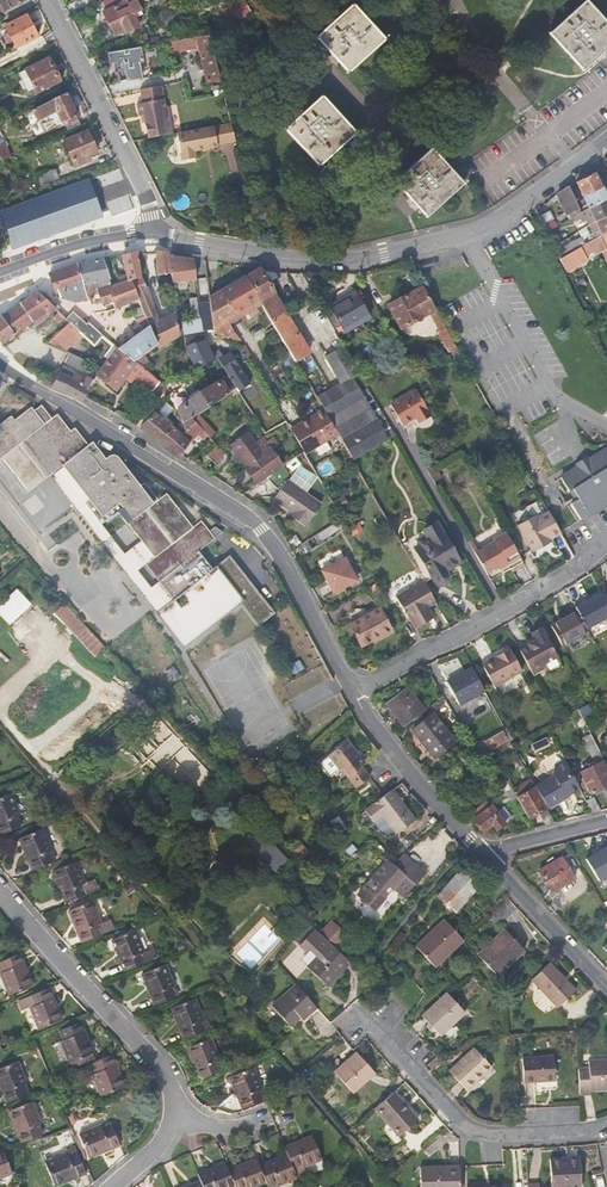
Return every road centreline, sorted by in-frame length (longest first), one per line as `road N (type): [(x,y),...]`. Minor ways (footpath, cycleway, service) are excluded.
road 1 (residential): [(353,690),(261,529),(0,362)]
road 2 (residential): [(154,238),(340,261),(467,235)]
road 3 (residential): [(606,545),(353,690)]
road 4 (residential): [(369,1021),(462,1125),(498,1135),(606,1124)]
road 5 (residential): [(0,899),(164,1078),(169,1111)]
road 6 (residential): [(48,0),(142,185),(154,238)]
road 7 (residential): [(467,235),(548,387),(606,431)]
road 8 (residential): [(485,855),(353,690)]
road 9 (residential): [(606,981),(485,855)]
road 10 (residential): [(0,274),(98,241),(154,238)]
road 11 (residential): [(467,235),(592,151)]
road 12 (residential): [(485,855),(606,819)]

